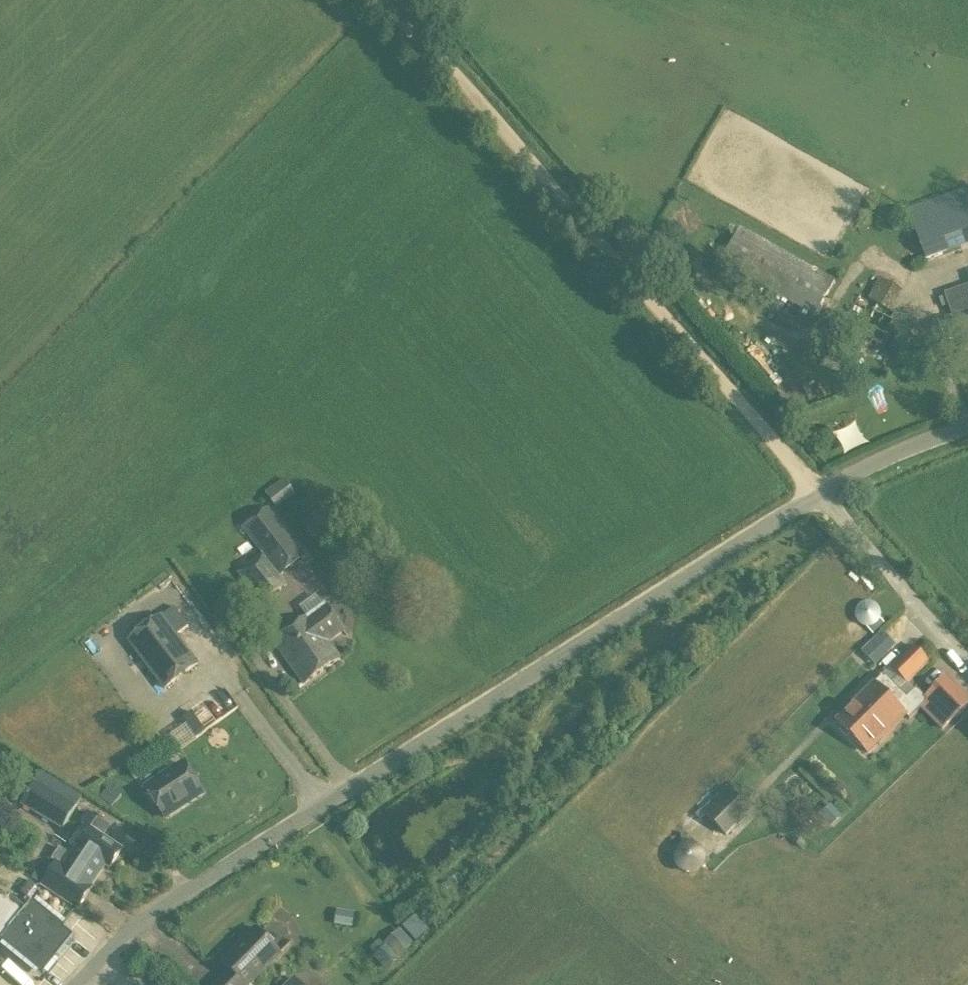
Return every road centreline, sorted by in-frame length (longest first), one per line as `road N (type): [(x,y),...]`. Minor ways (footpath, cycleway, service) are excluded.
road 1 (unclassified): [(76,984),(151,912),(822,492)]
road 2 (track): [(822,492),(402,28),(365,0)]
road 3 (unclassified): [(967,662),(822,492)]
road 4 (unclassified): [(822,492),(899,447),(967,423)]

